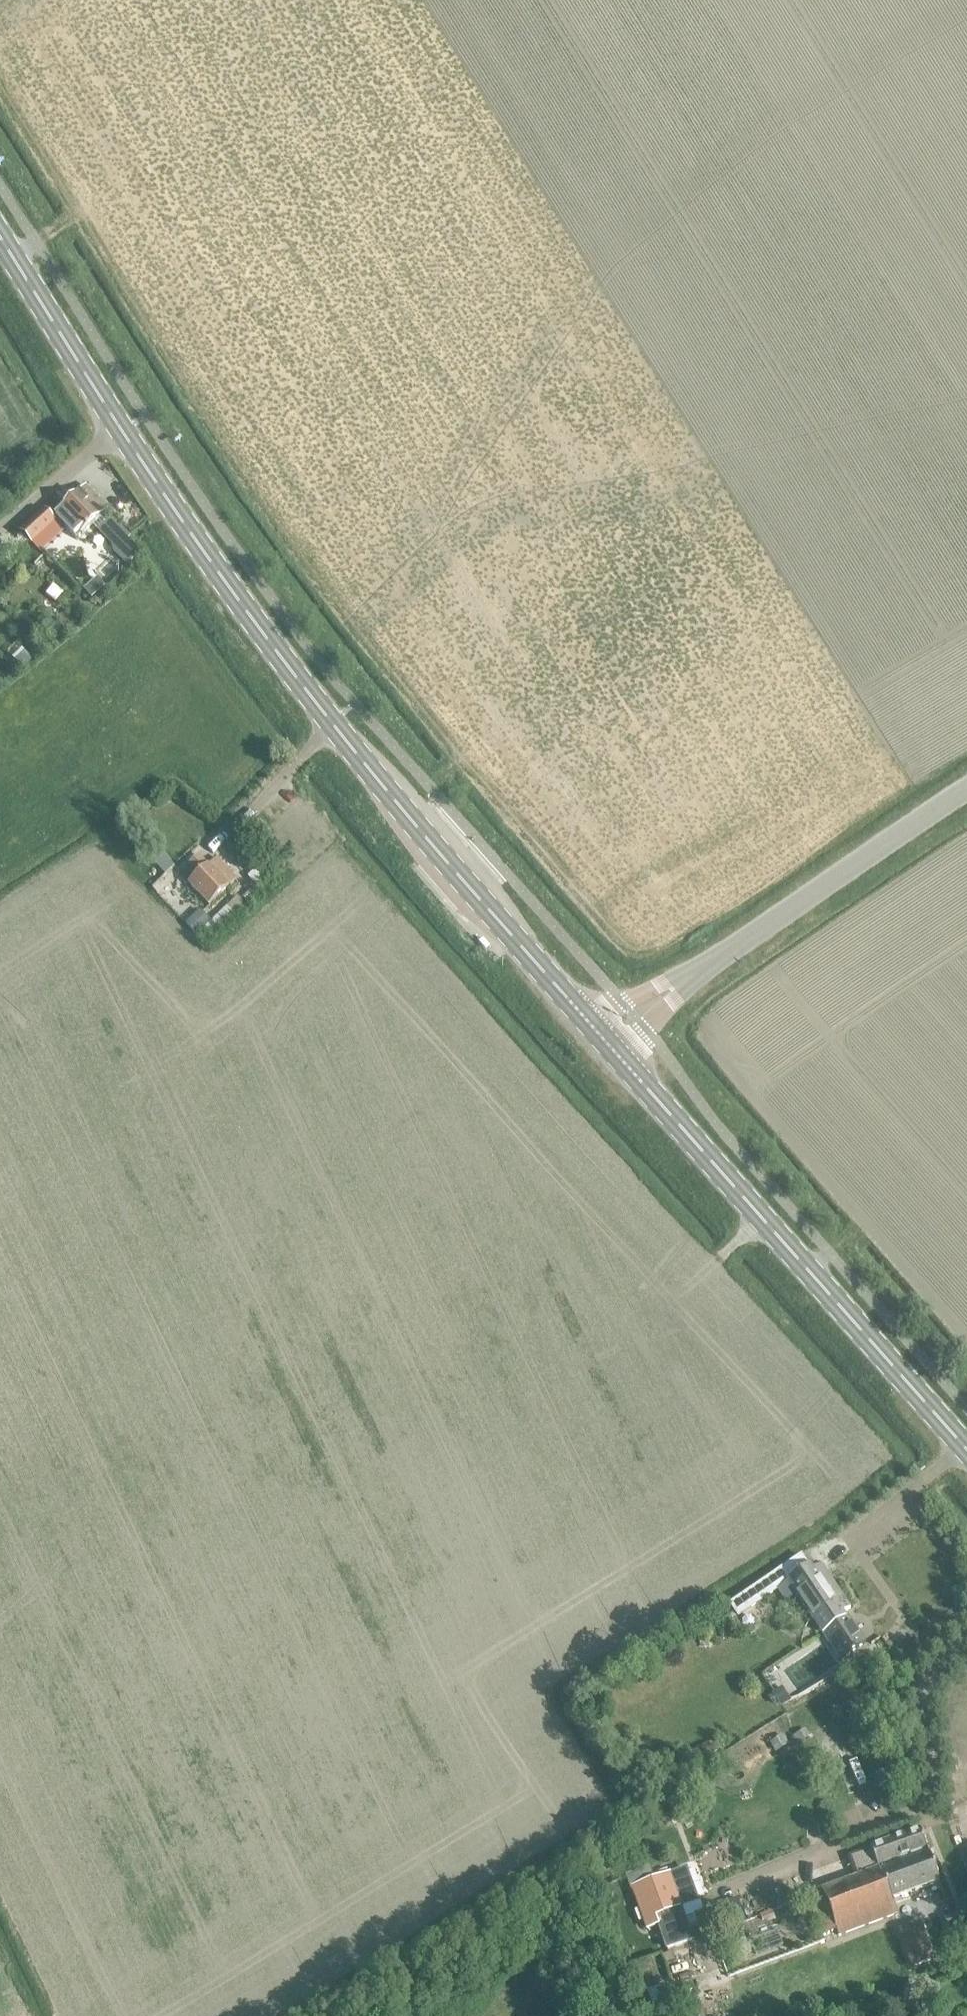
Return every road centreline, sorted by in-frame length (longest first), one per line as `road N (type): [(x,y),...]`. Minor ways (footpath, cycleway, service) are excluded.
road 1 (secondary): [(594,1028),(288,667),(0,234)]
road 2 (secondary): [(966,1447),(616,1054)]
road 3 (tertiary): [(689,978),(966,789)]

